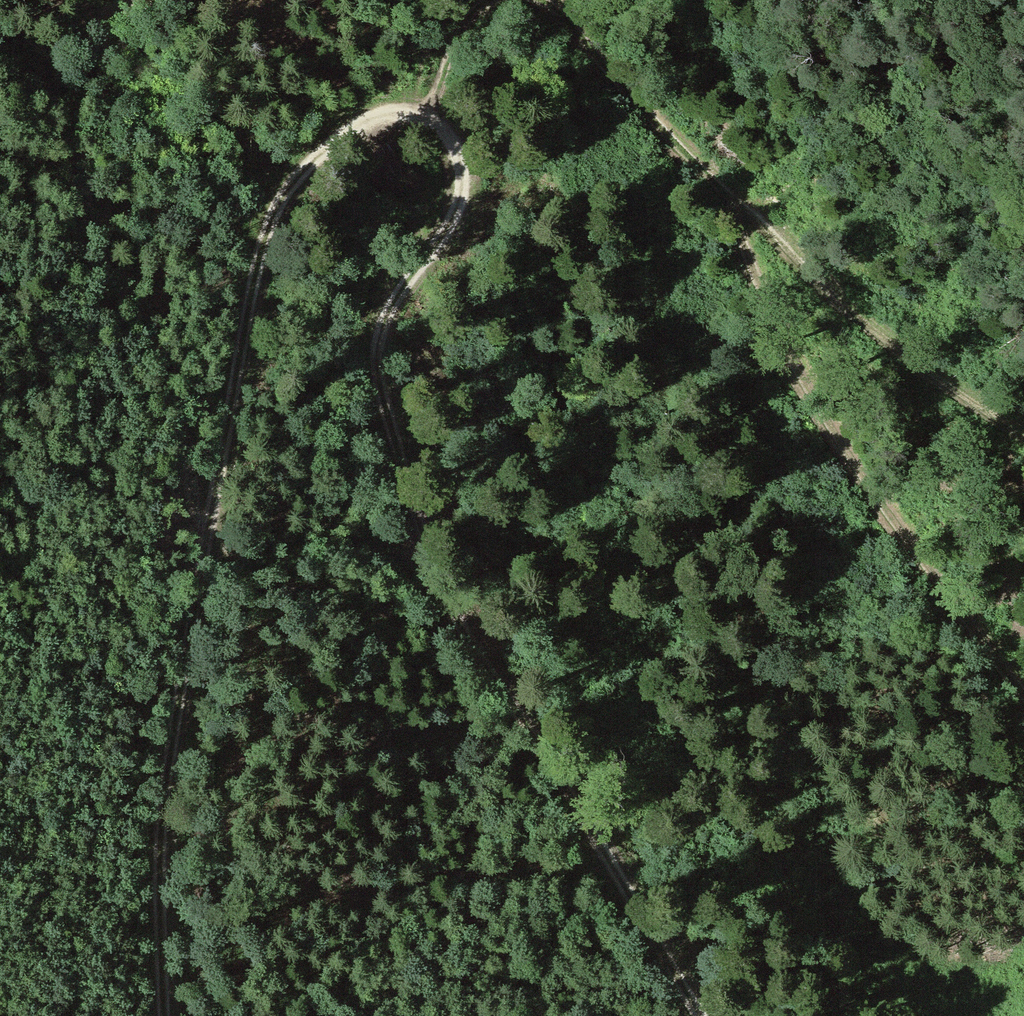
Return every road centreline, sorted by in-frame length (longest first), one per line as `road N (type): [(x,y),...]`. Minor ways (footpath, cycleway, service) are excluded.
road 1 (track): [(166,1015),(176,721),(277,208),(344,124),(410,113),(440,120),(462,167),(459,211),(386,319),(380,347),(380,383),(418,519),(463,637),(549,761),(704,1015)]
road 2 (track): [(1023,691),(868,486),(792,369),(729,194),(543,0)]
road 3 (track): [(207,558),(189,460),(156,359),(44,88),(42,63),(124,0)]
road 4 (track): [(1023,437),(863,320),(729,194)]
road 5 (track): [(496,0),(478,6),(453,34),(439,76),(440,120)]

